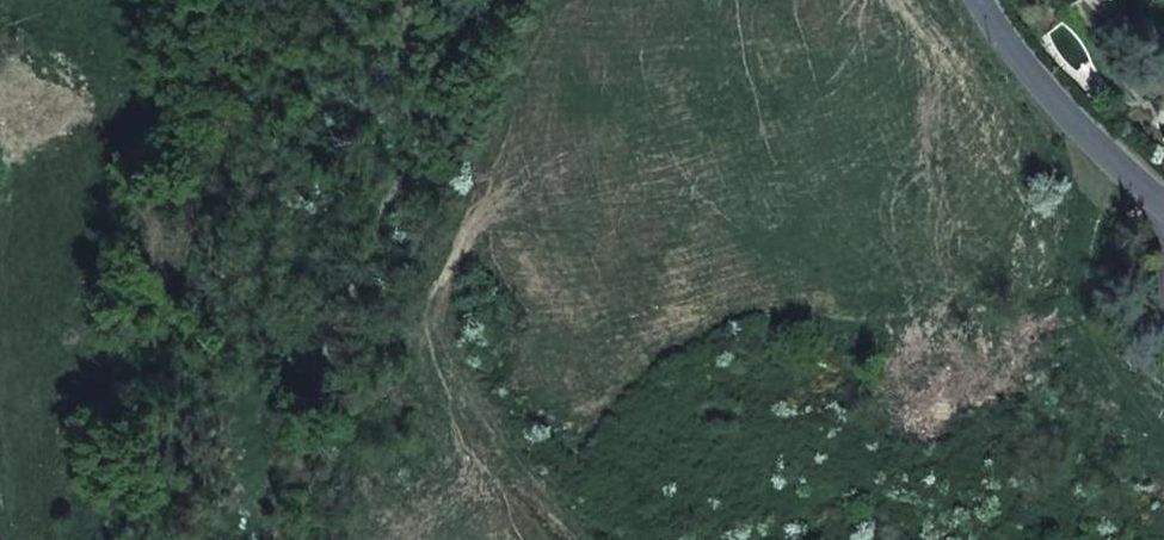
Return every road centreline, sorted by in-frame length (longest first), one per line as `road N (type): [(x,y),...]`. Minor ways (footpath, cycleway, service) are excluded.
road 1 (track): [(267,539),(312,373),(407,155),(503,0)]
road 2 (residential): [(977,0),(1083,137),(1163,212)]

